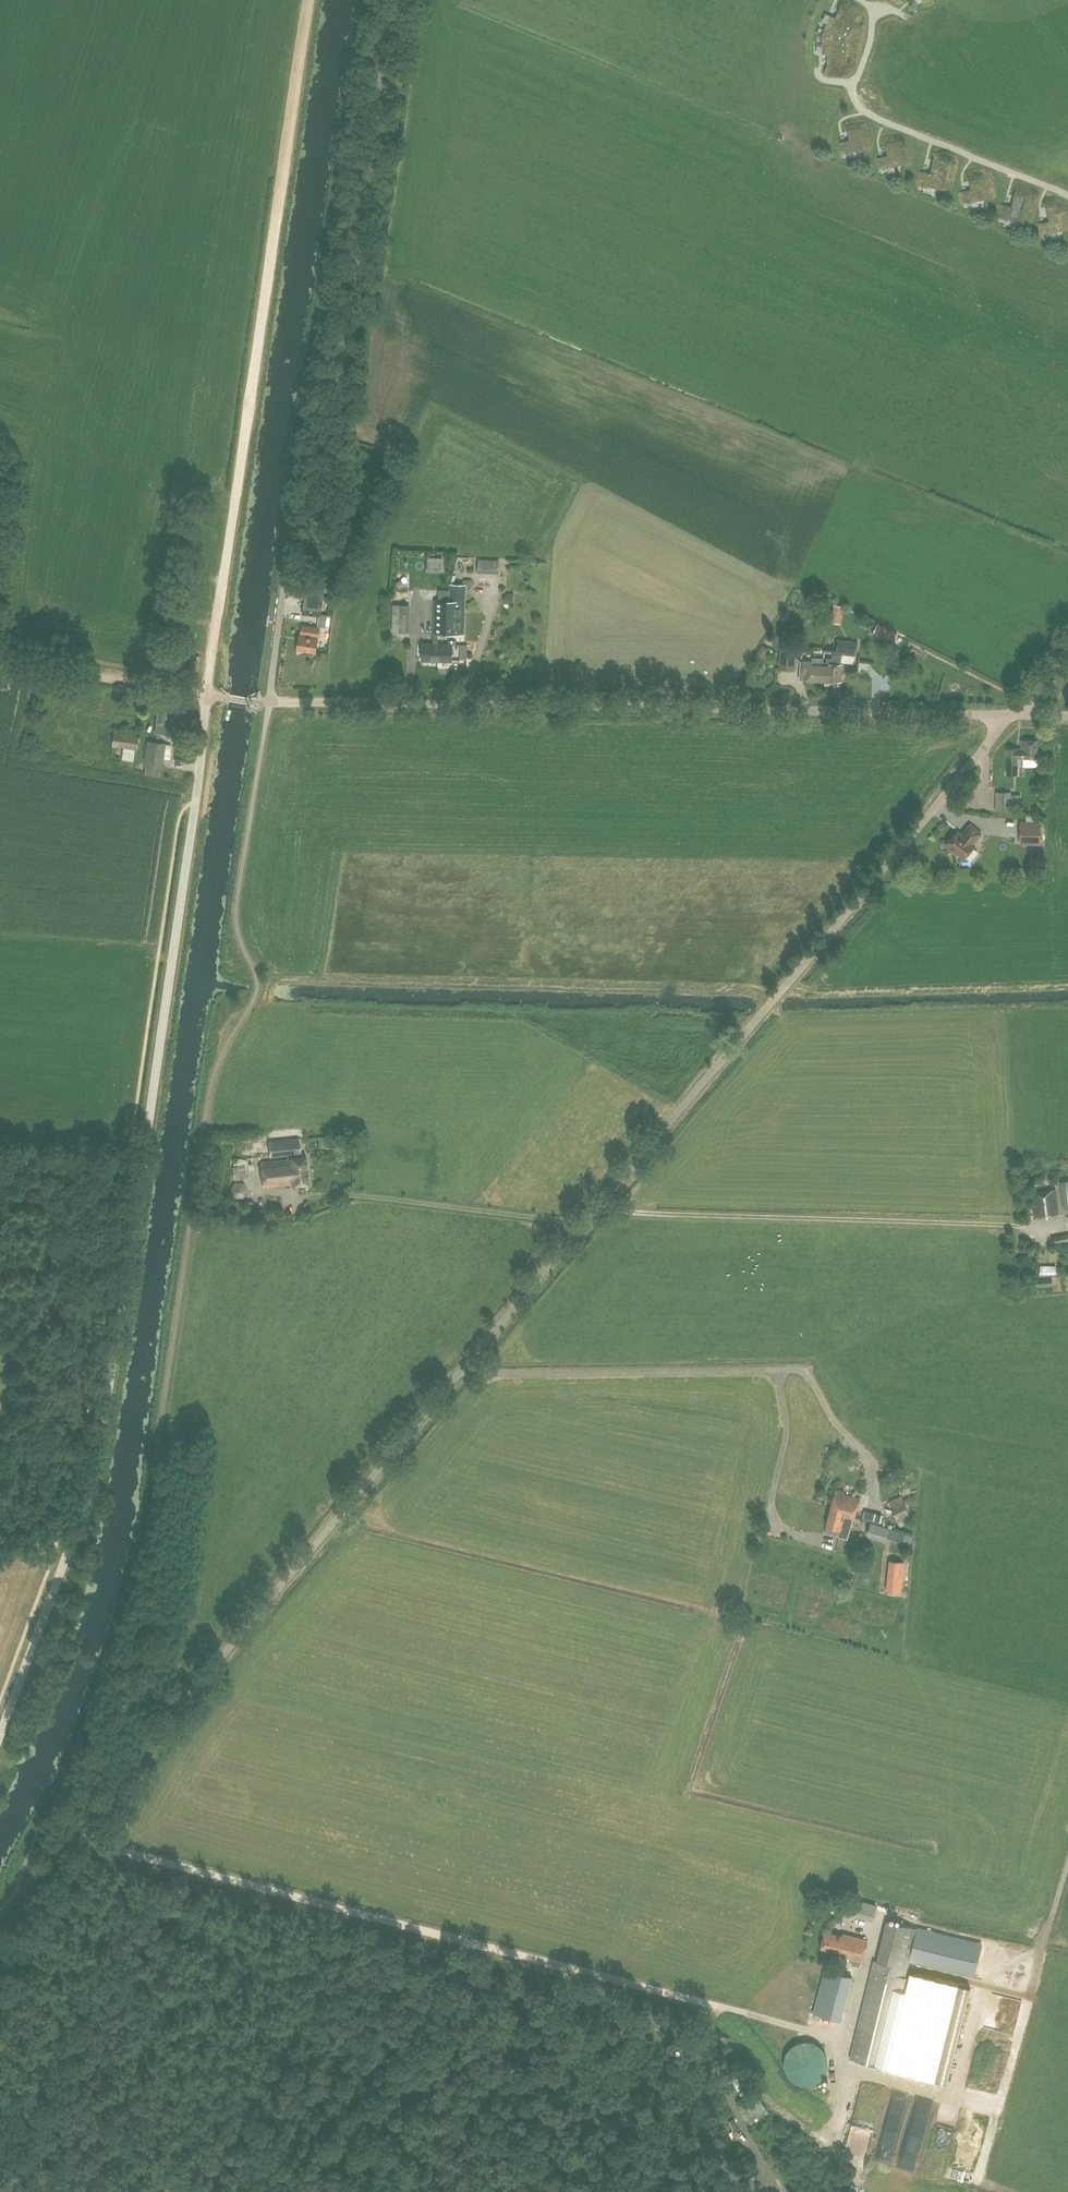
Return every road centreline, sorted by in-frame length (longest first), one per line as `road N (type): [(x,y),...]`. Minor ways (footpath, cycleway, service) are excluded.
road 1 (unclassified): [(1011,715),(72,1835)]
road 2 (unclassified): [(0,1736),(96,1464),(207,695),(268,702)]
road 3 (unclassified): [(1011,715),(268,702)]
road 4 (track): [(209,681),(310,0)]
road 5 (track): [(294,501),(367,0)]
road 6 (track): [(207,695),(0,658)]
road 7 (unclassified): [(268,702),(294,501)]
road 8 (track): [(925,2080),(951,2093),(945,2148),(954,2172),(1011,2191)]

